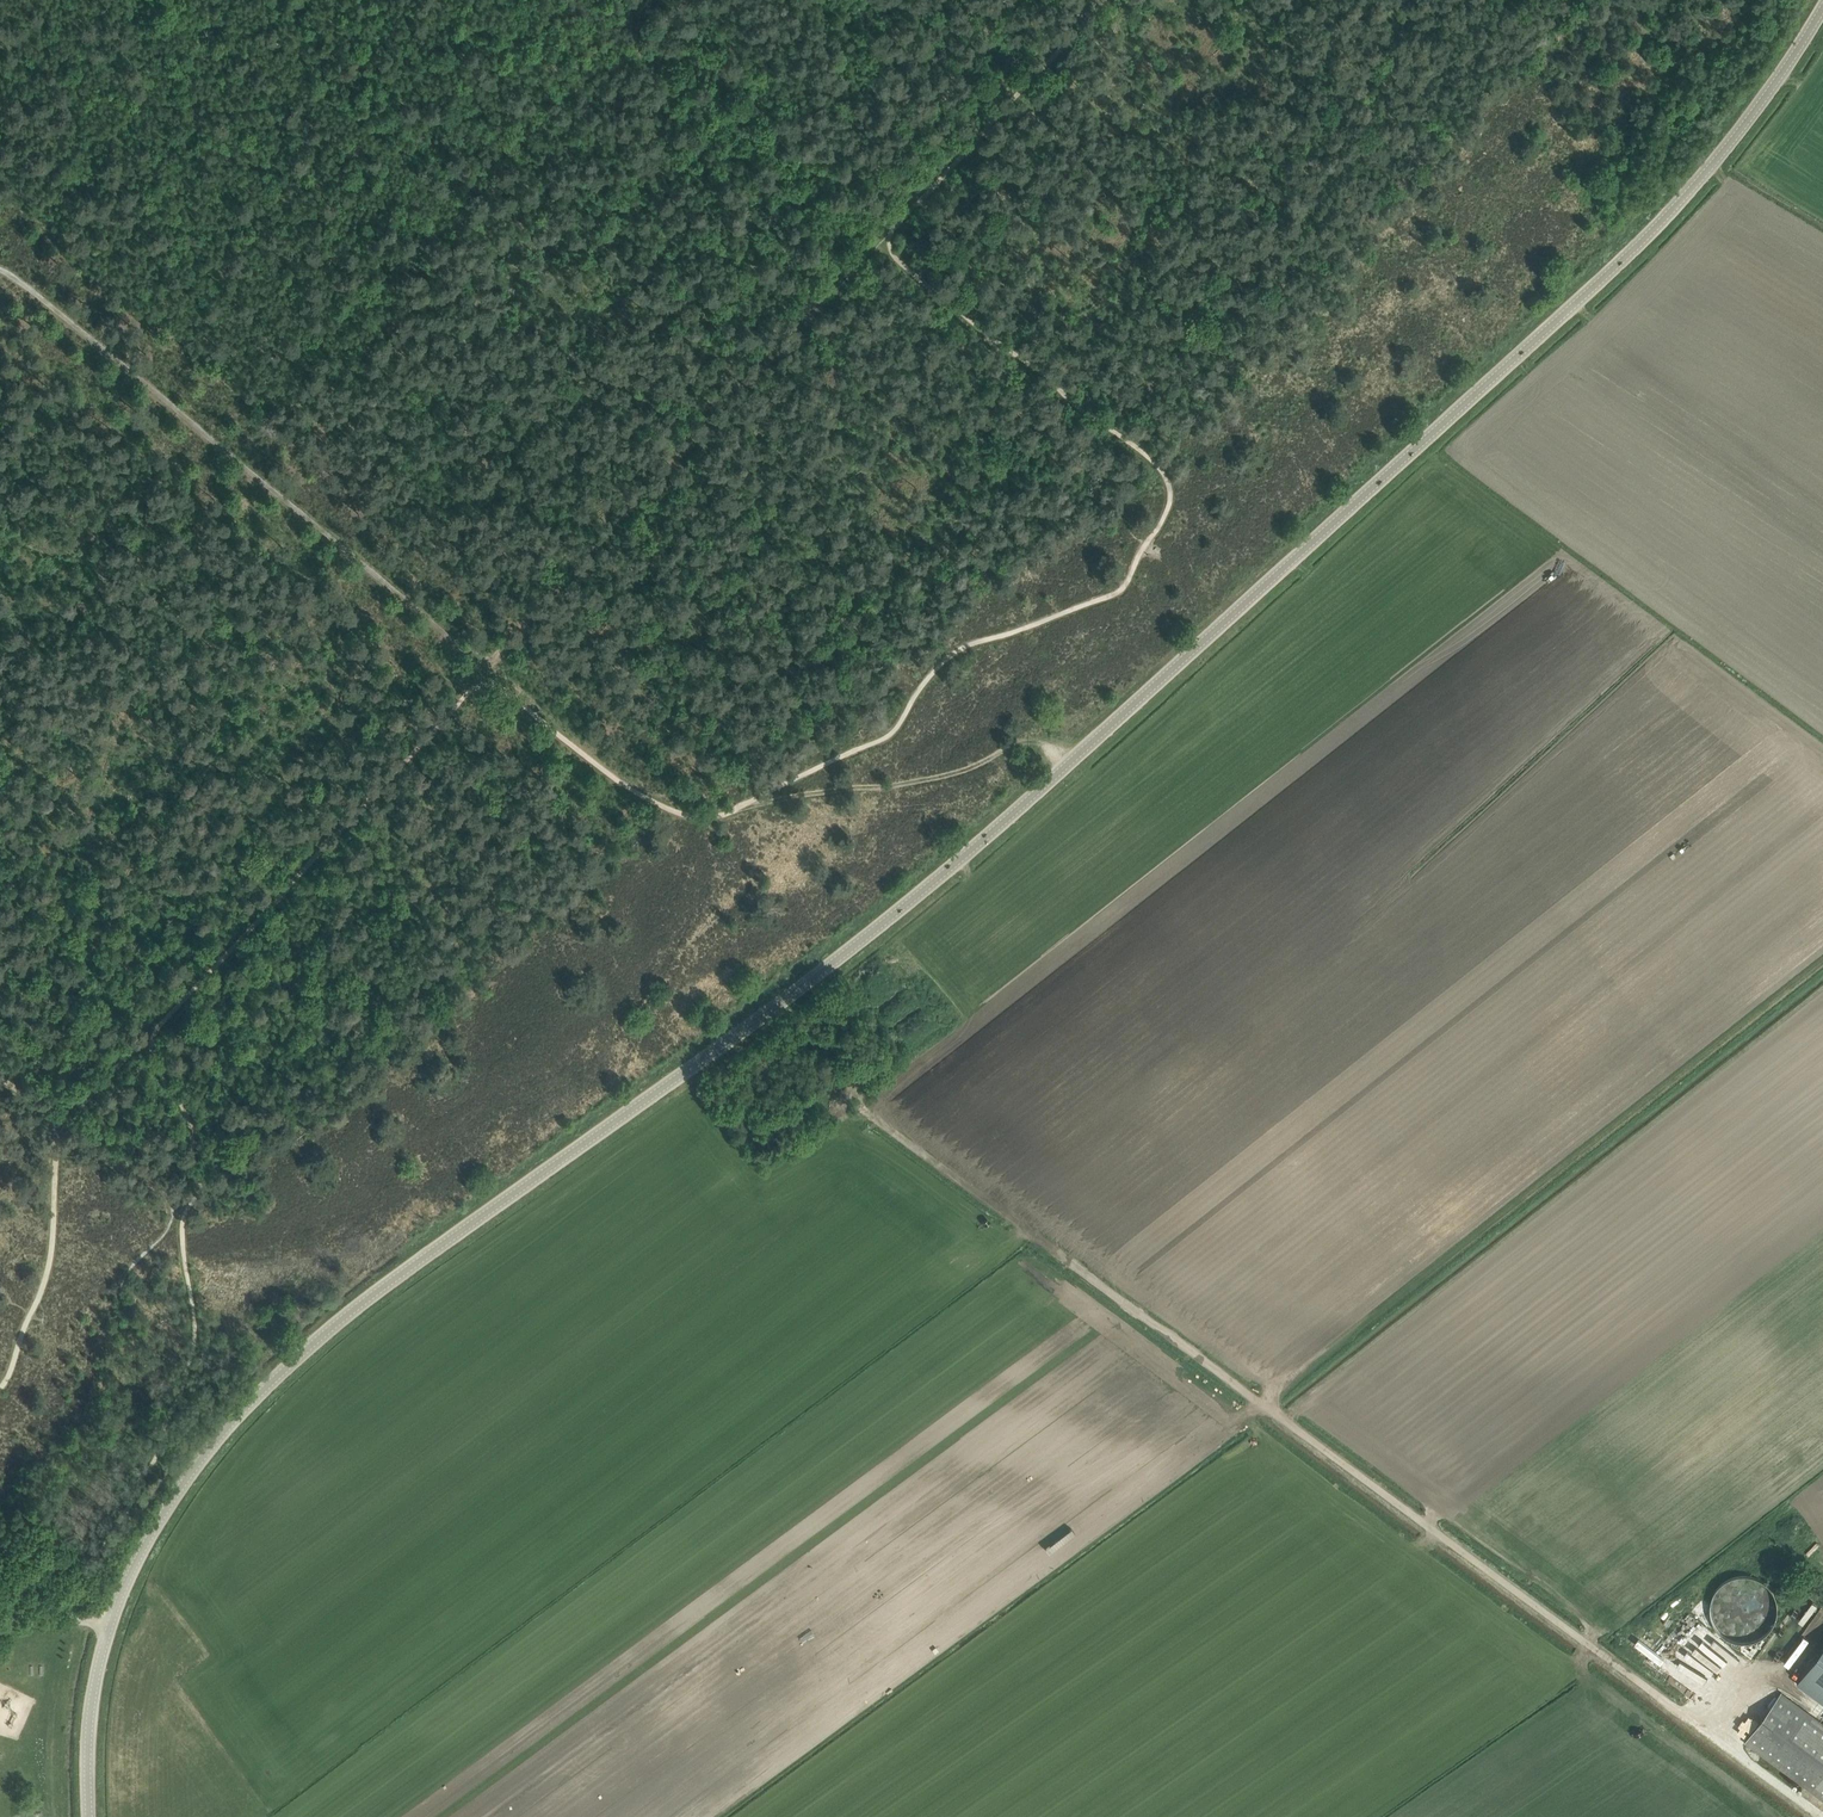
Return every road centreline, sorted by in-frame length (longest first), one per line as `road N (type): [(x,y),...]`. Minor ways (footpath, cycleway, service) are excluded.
road 1 (tertiary): [(87,1816),(91,1700),(108,1623),(144,1540),(242,1409),(327,1324),(849,947),(1096,738),(1618,263),(1724,145),(1822,12)]
road 2 (unclassified): [(1819,1816),(1273,1405)]
road 3 (track): [(0,270),(483,670)]
road 4 (track): [(891,230),(483,670)]
road 5 (track): [(483,670),(145,1035)]
road 6 (track): [(891,230),(1100,0)]

